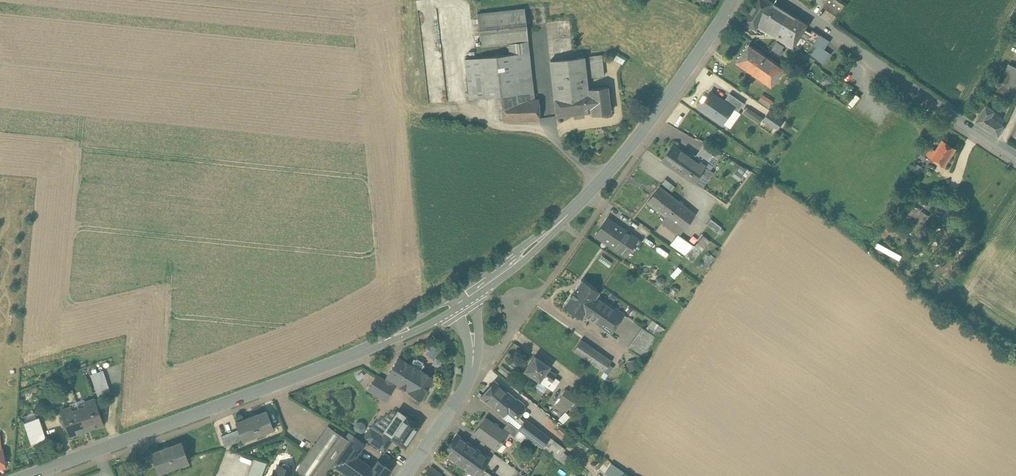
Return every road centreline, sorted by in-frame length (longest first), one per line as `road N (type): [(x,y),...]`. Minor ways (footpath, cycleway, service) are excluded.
road 1 (tertiary): [(28,475),(404,333),(461,301)]
road 2 (tertiary): [(461,301),(603,178),(733,0)]
road 3 (tertiary): [(783,0),(1015,155)]
road 4 (tertiary): [(426,454),(477,363),(461,301)]

